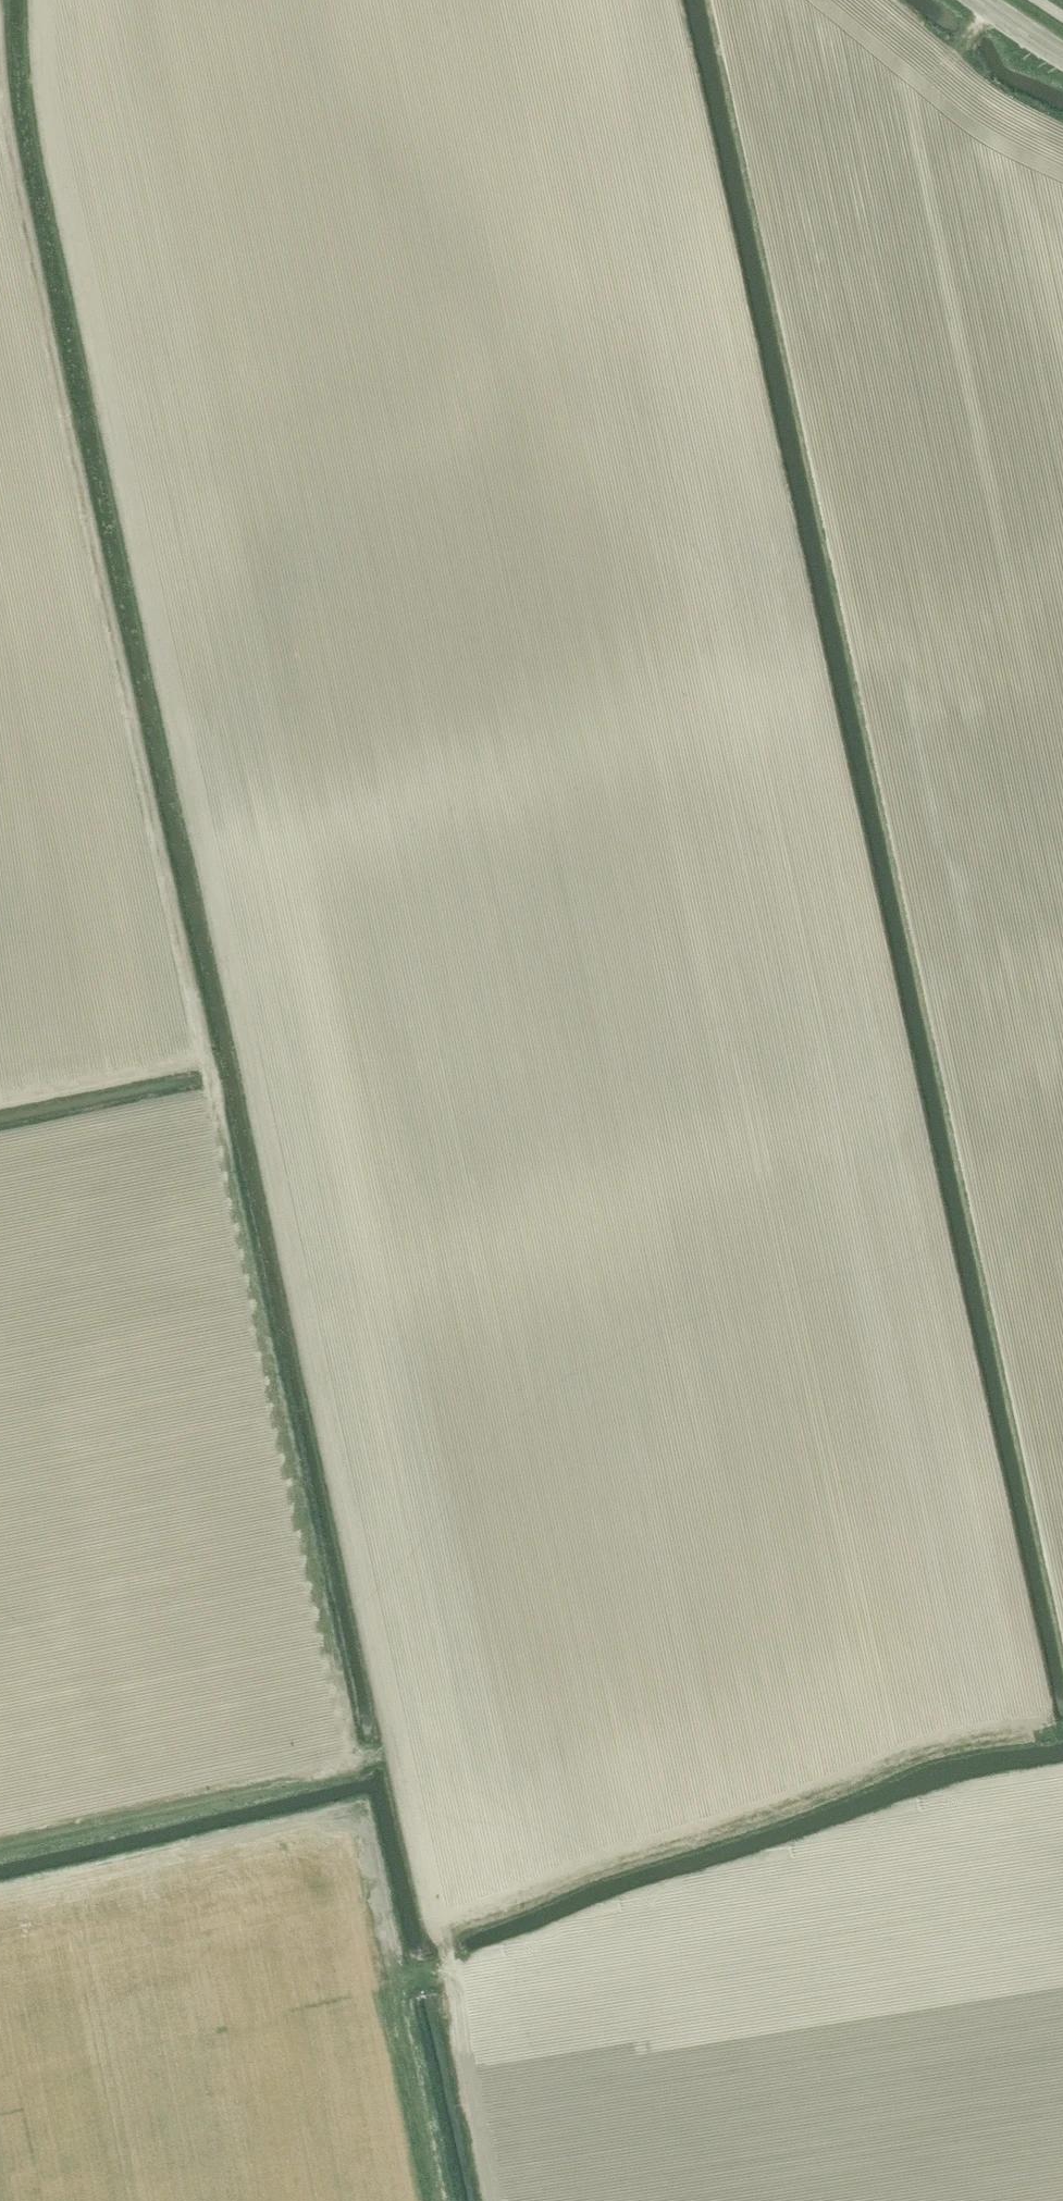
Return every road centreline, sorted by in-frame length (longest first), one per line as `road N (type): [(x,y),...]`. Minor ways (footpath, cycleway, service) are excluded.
road 1 (track): [(0,97),(181,911),(213,1101)]

